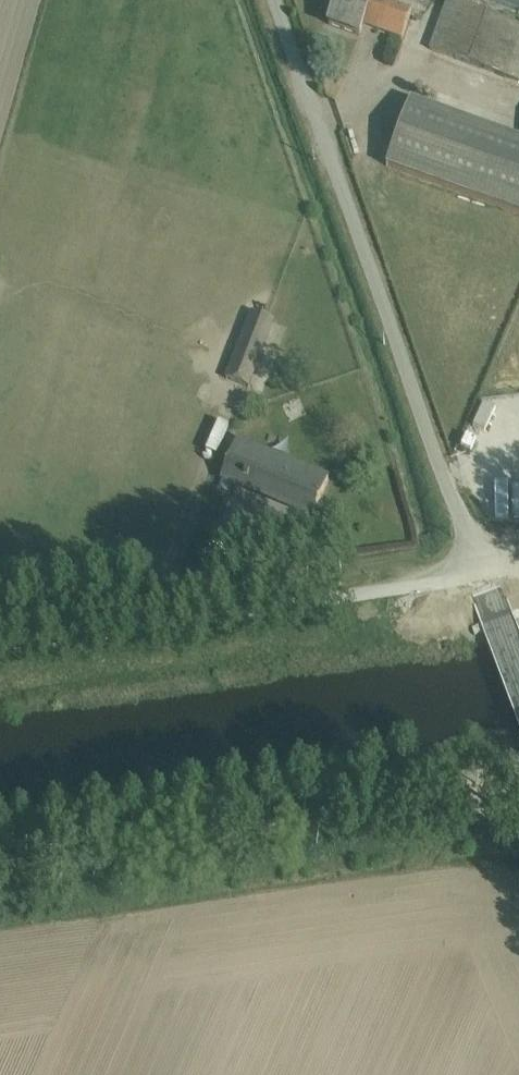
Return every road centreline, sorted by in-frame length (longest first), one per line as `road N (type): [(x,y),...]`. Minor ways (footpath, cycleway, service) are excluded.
road 1 (unclassified): [(485,579),(273,0)]
road 2 (track): [(518,794),(0,871)]
road 3 (unclassified): [(485,579),(0,651)]

